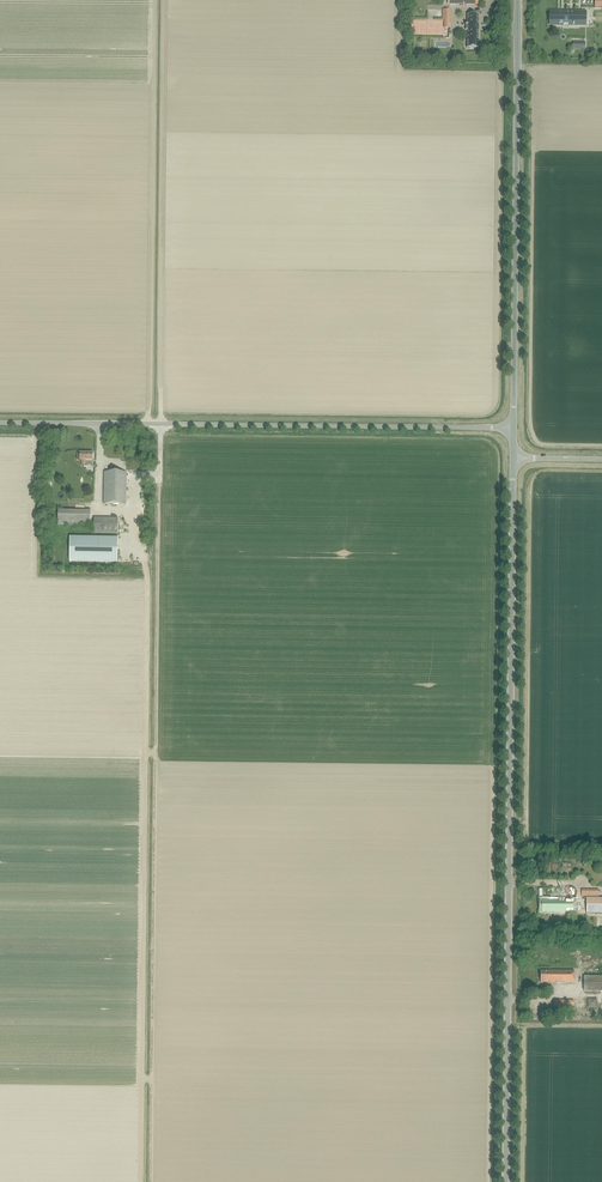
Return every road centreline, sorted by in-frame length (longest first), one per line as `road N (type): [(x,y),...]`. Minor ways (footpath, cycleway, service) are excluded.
road 1 (unclassified): [(513,458),(506,1181)]
road 2 (unclassified): [(0,423),(513,428)]
road 3 (unclassified): [(518,0),(513,428)]

